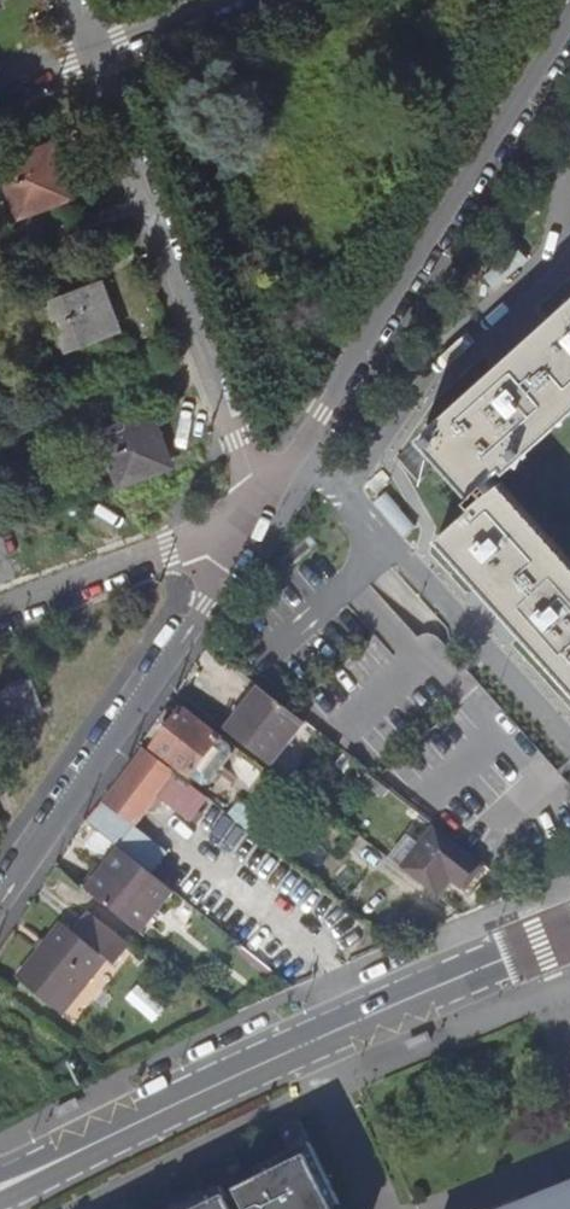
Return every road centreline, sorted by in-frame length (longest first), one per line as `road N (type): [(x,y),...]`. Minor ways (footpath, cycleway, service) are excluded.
road 1 (primary): [(569,933),(402,1000),(0,1187)]
road 2 (residential): [(299,451),(569,28)]
road 3 (residential): [(92,50),(265,496)]
road 4 (residential): [(0,907),(207,606),(255,512)]
road 5 (residential): [(569,173),(549,258),(450,345),(352,488)]
road 6 (residential): [(352,488),(371,530),(569,745)]
road 7 (residential): [(255,512),(0,612)]
road 8 (residential): [(92,50),(226,0)]

